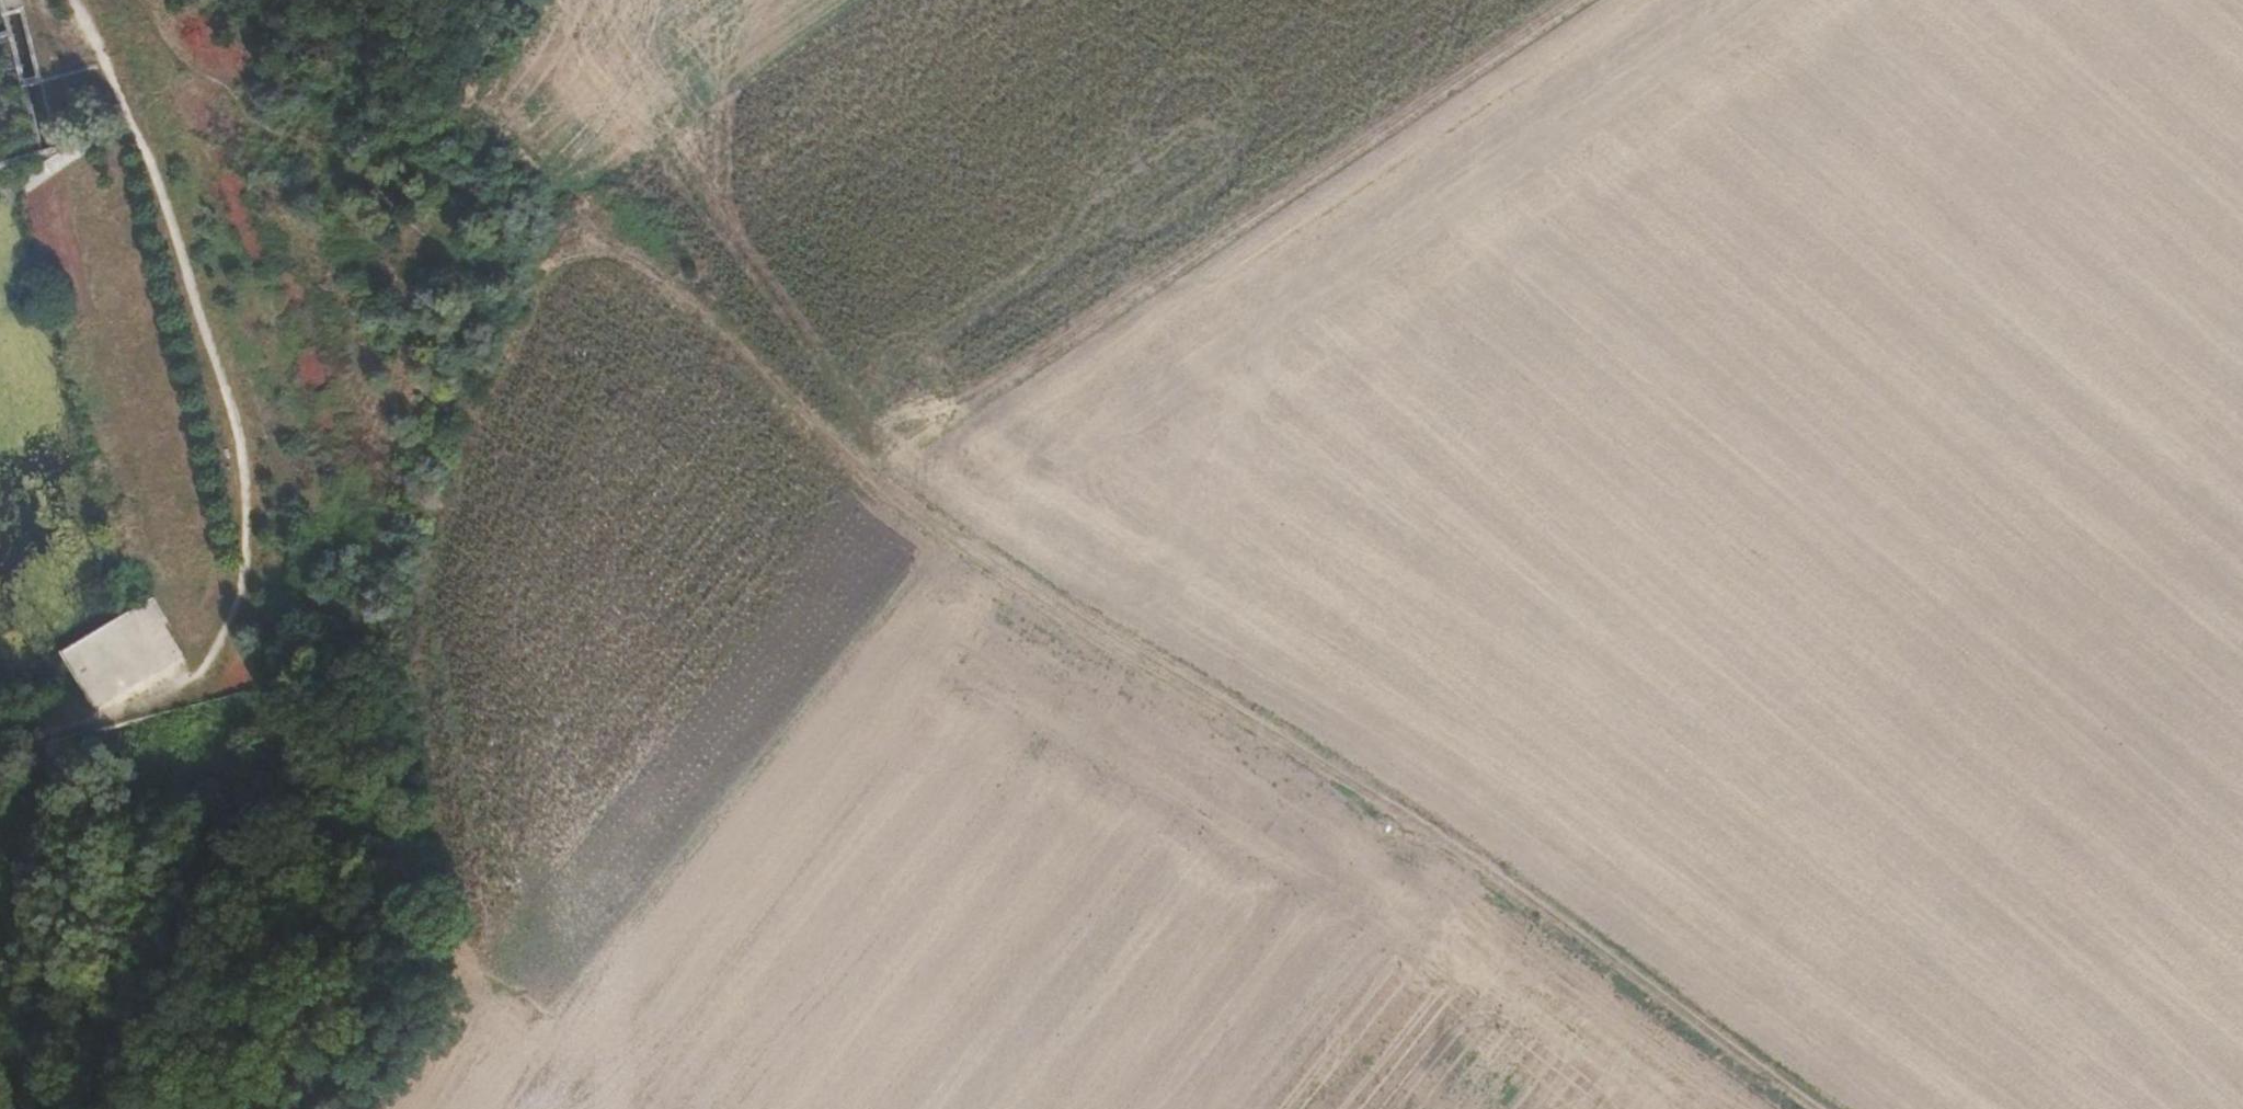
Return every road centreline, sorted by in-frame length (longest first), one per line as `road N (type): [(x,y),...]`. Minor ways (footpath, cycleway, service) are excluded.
road 1 (track): [(544,274),(581,255),(616,254),(661,274),(700,302),(874,485),(1097,629),(1393,797),(1844,1108)]
road 2 (track): [(0,745),(137,711),(195,685),(241,593),(249,484),(236,419),(154,171),(78,0)]

